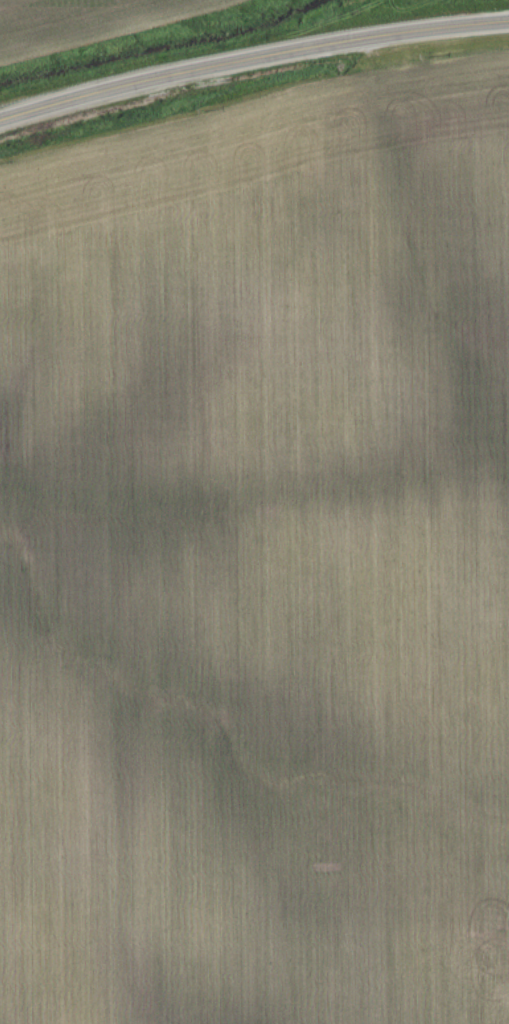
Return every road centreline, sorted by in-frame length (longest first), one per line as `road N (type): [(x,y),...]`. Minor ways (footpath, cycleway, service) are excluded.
road 1 (secondary): [(508,23),(193,68),(0,122)]

